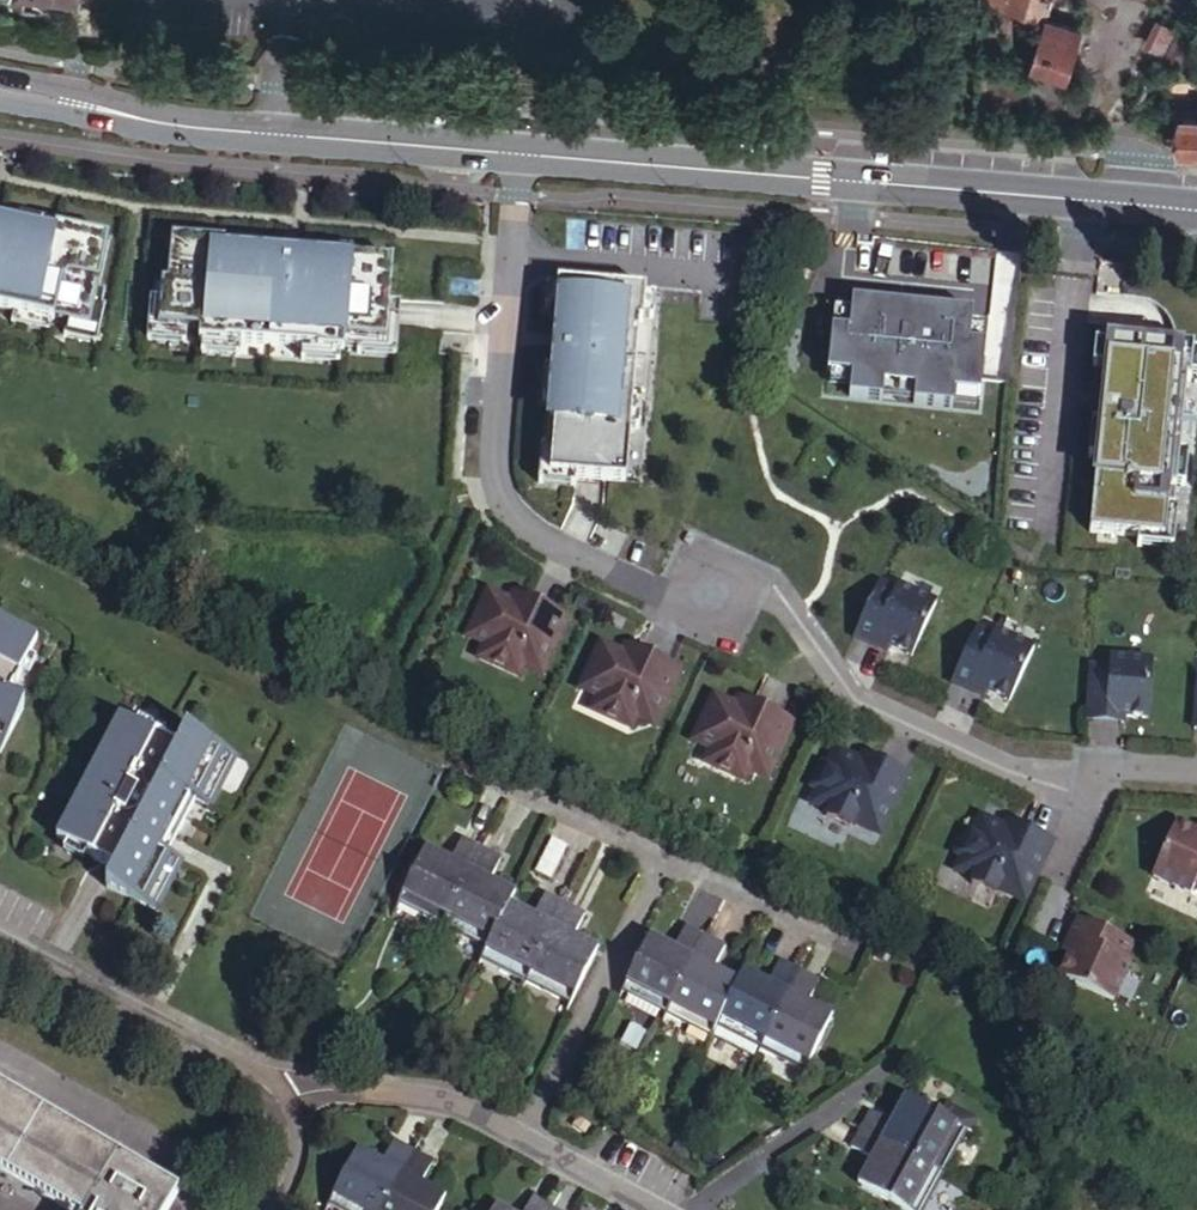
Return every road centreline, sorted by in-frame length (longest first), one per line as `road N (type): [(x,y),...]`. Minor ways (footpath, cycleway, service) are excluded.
road 1 (residential): [(1196,776),(1133,771),(1079,787),(1021,775),(856,694),(775,592),(660,593),(512,516),(491,480),(517,152)]
road 2 (secondary): [(1196,212),(517,152)]
road 3 (secondary): [(517,152),(194,127),(0,90)]
road 4 (residential): [(281,1102),(333,1086),(474,1105),(668,1209)]
road 5 (residential): [(281,1102),(246,1072),(0,946)]

